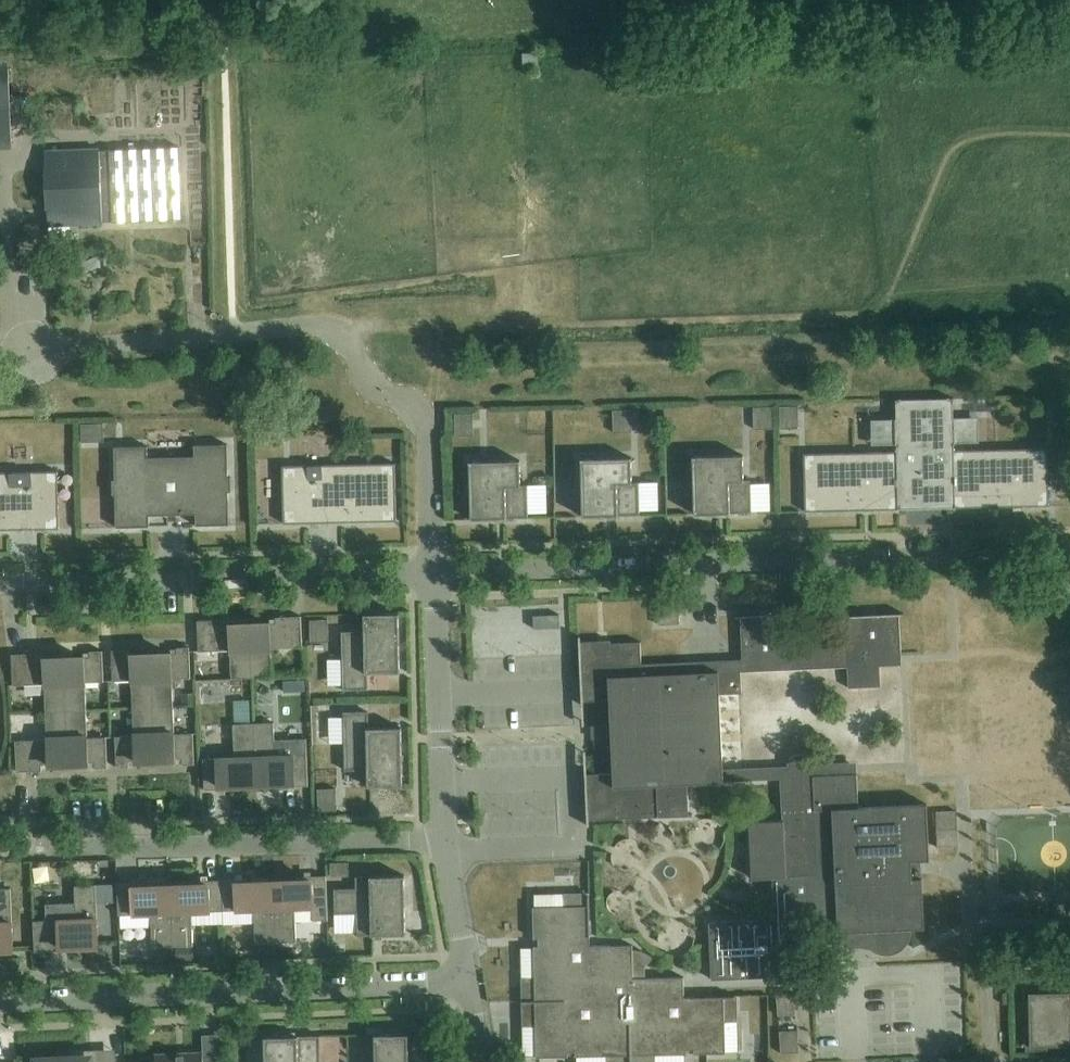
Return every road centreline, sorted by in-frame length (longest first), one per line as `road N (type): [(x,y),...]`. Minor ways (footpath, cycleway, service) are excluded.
road 1 (residential): [(434,571),(1051,554)]
road 2 (residential): [(468,973),(0,1001)]
road 3 (residential): [(6,846),(446,837)]
road 4 (residential): [(0,581),(434,571)]
road 5 (residential): [(434,571),(446,837)]
road 6 (residential): [(430,438),(413,402),(364,380),(340,331),(309,325),(232,332)]
road 7 (residential): [(18,327),(35,345),(51,348),(232,332)]
road 8 (residential): [(446,837),(468,973)]
road 9 (residential): [(430,438),(434,571)]

